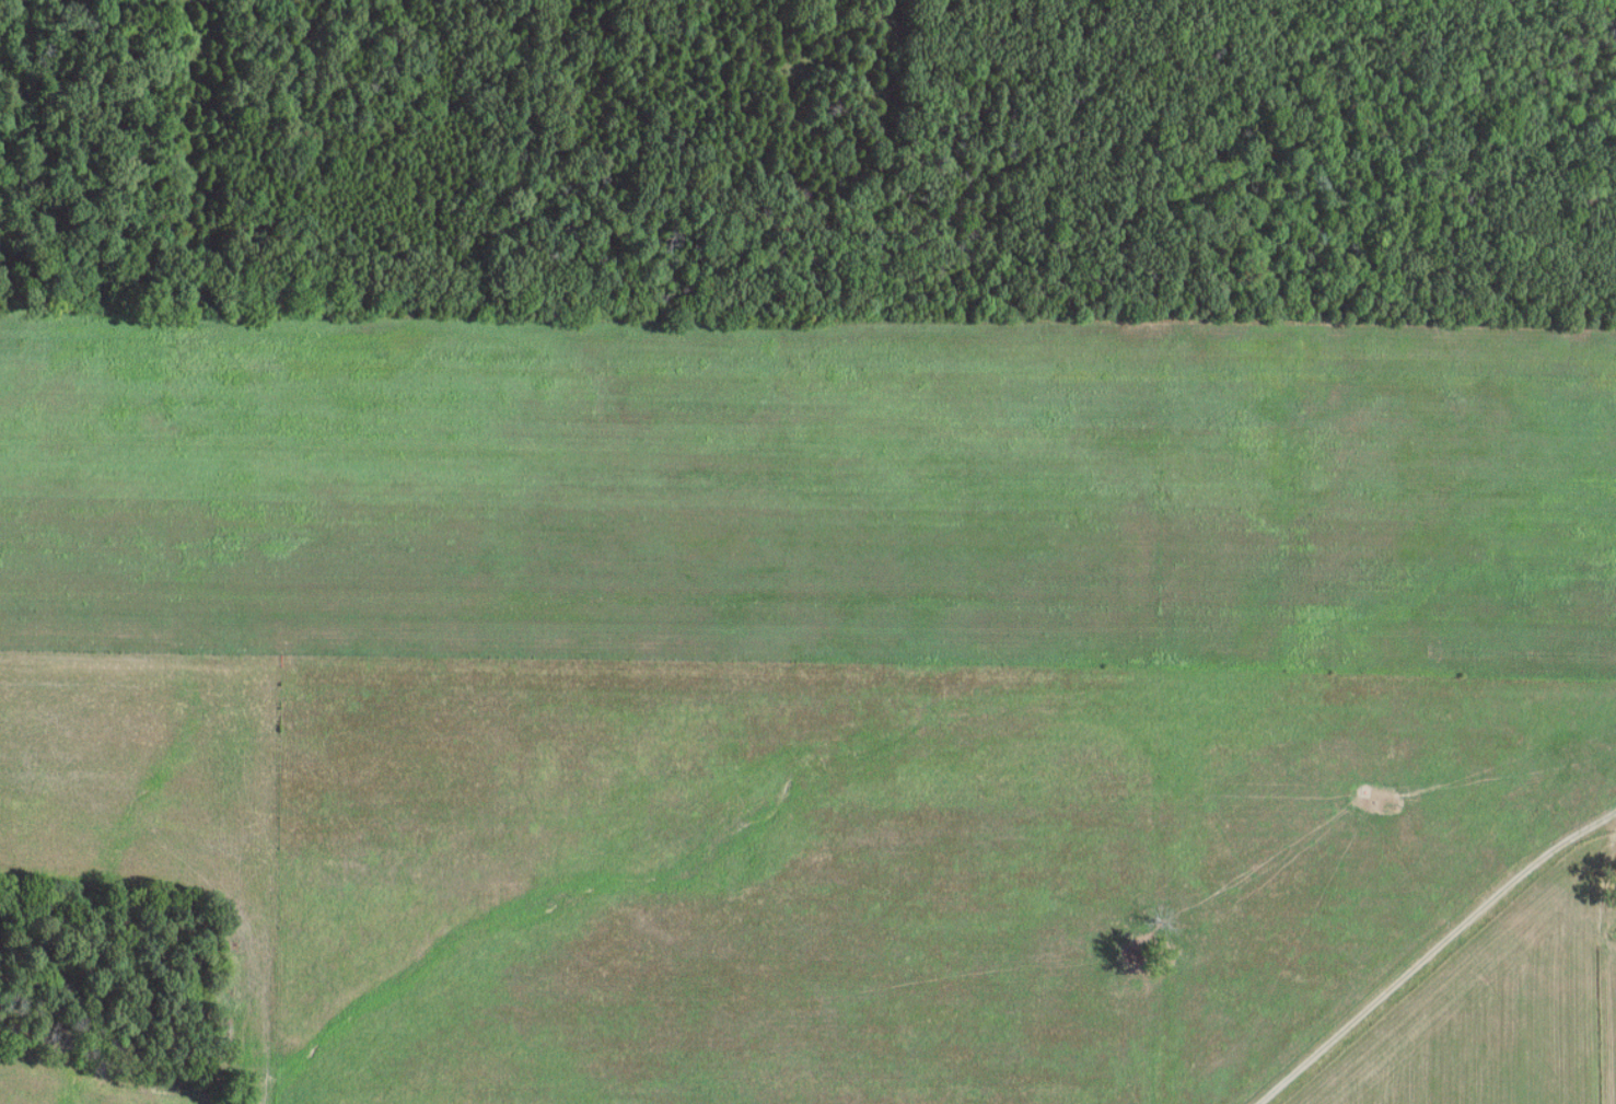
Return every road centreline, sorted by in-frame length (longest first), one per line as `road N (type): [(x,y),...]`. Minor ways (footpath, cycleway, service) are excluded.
road 1 (residential): [(1270,1103),(1516,884),(1615,821)]

